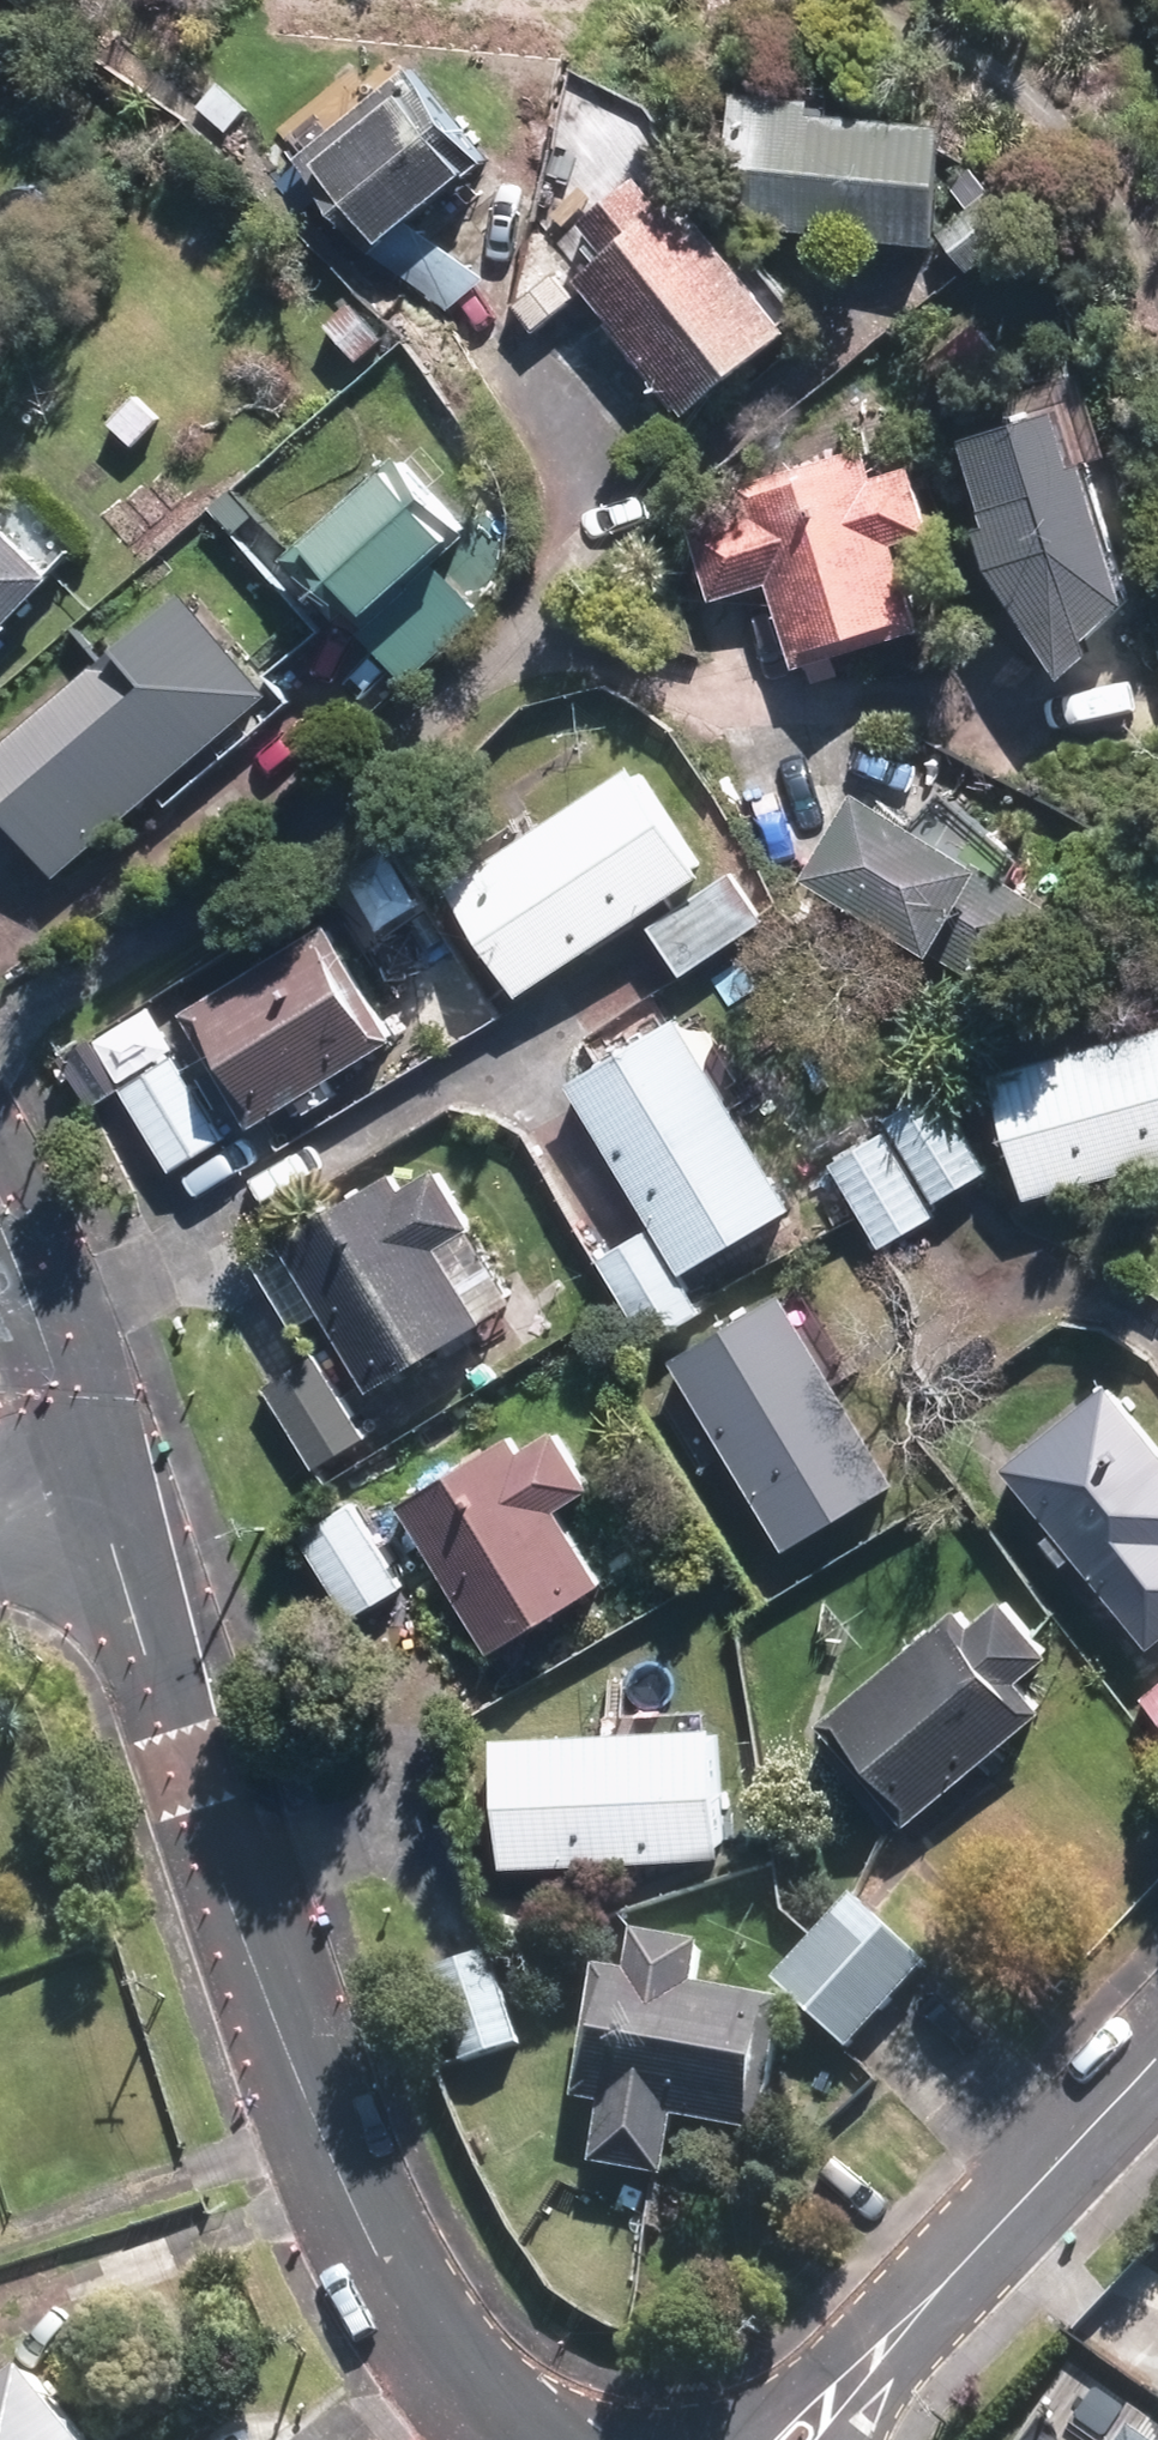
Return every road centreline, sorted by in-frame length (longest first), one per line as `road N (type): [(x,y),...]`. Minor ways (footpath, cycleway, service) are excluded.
road 1 (residential): [(97,1487),(181,1768),(377,2254),(404,2314),(522,2439)]
road 2 (residential): [(929,2299),(1157,2054)]
road 3 (residential): [(0,1232),(97,1487)]
road 4 (residential): [(744,2439),(799,2384),(929,2299)]
road 5 (residential): [(929,2299),(849,2439)]

